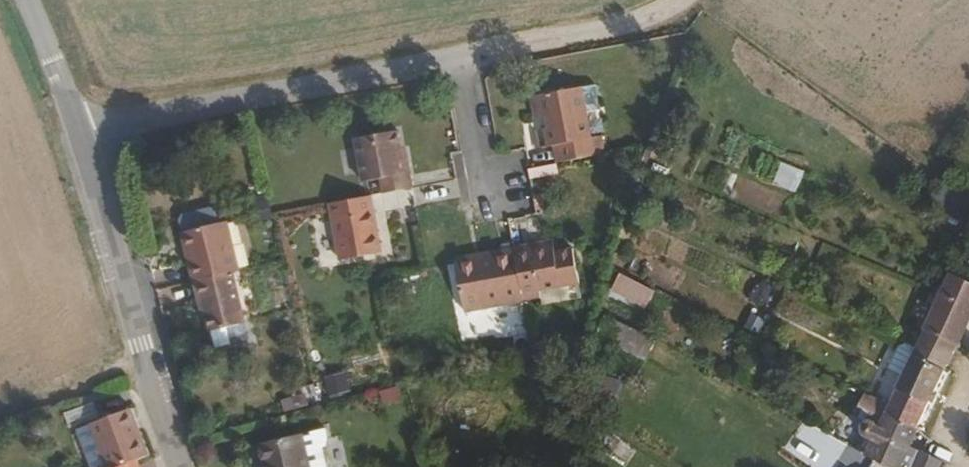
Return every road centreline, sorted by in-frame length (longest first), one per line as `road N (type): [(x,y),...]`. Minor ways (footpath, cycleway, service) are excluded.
road 1 (unclassified): [(75,122),(460,58),(487,213)]
road 2 (unclassified): [(75,122),(182,466)]
road 3 (track): [(460,58),(633,22),(674,0)]
road 4 (track): [(146,359),(0,415)]
road 5 (unclassified): [(23,0),(75,122)]

